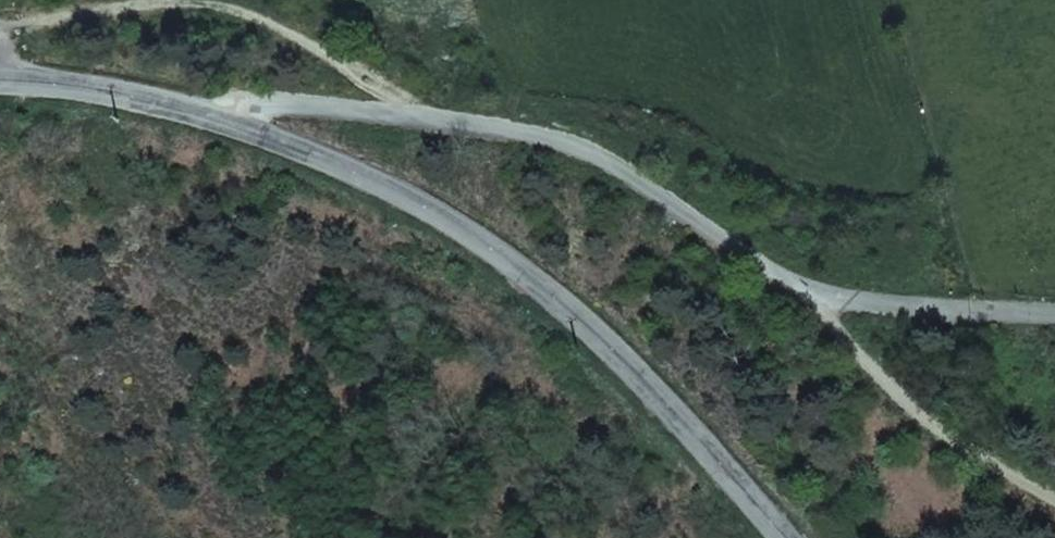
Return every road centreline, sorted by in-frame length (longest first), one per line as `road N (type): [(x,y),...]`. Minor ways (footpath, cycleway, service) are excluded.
road 1 (tertiary): [(0,101),(217,123),(511,256),(730,463),(788,537)]
road 2 (track): [(0,15),(178,6),(382,87)]
road 3 (track): [(787,290),(968,451),(1054,502)]

